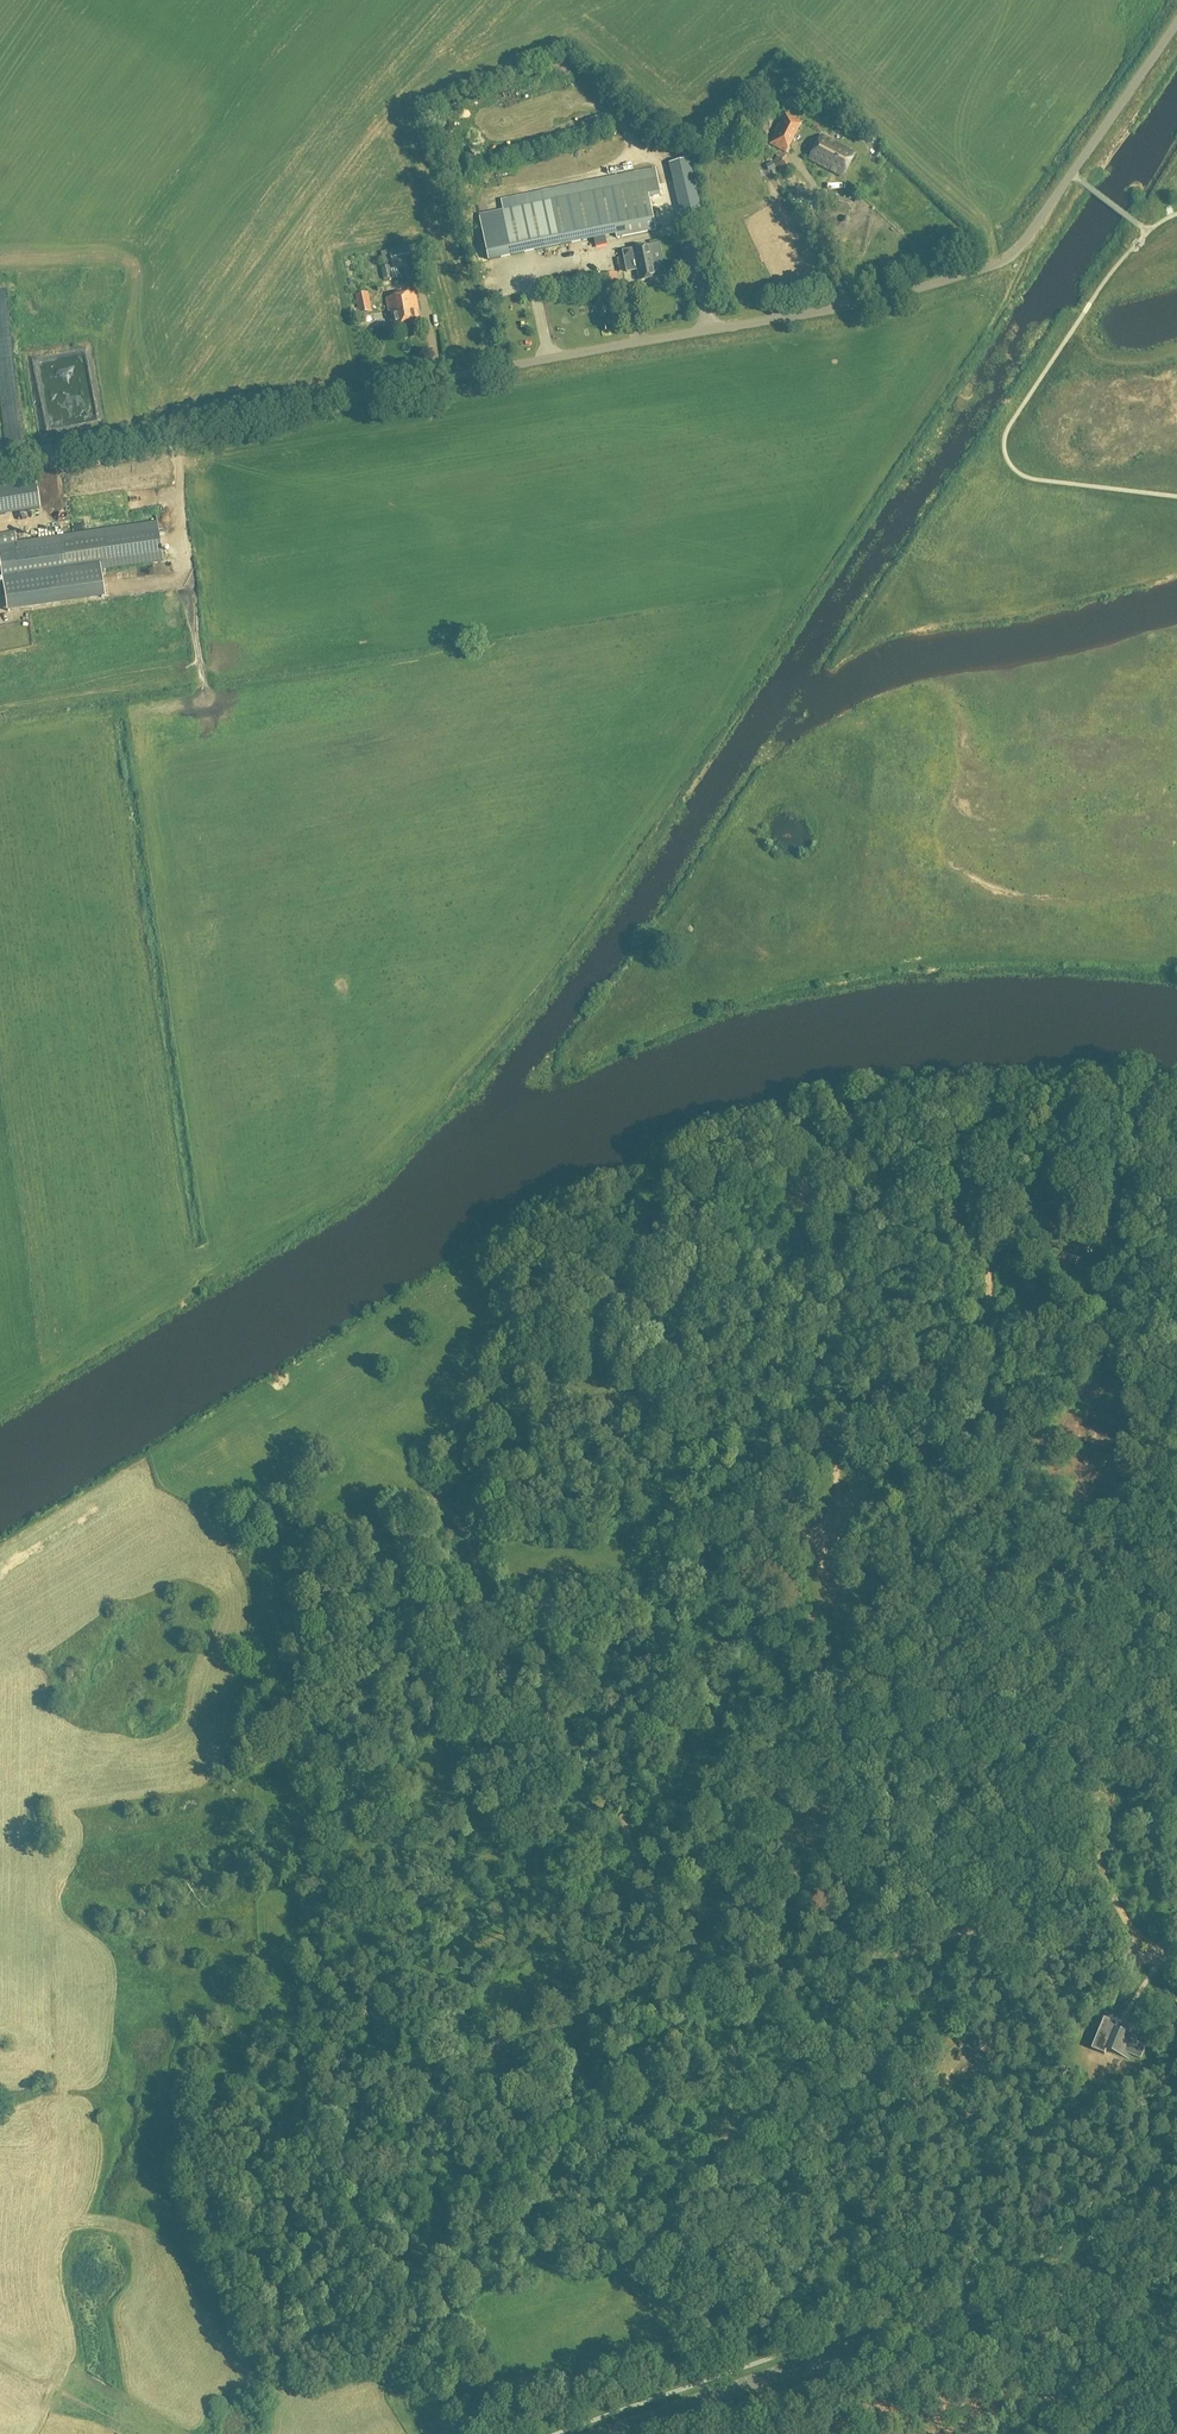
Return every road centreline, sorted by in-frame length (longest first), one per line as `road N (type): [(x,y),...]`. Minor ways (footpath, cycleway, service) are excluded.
road 1 (unclassified): [(0,464),(827,311),(986,268),(1020,248),(1176,20)]
road 2 (track): [(434,1502),(458,1523),(490,1663),(600,1765),(645,1879),(774,1894),(879,1964),(914,1961),(946,1938),(971,1933),(1176,1960)]
road 3 (track): [(891,1498),(979,1486),(1086,1552),(1124,1533),(1142,1517),(1166,1464),(1176,1332)]
road 4 (track): [(1016,1505),(993,1413),(1003,1331),(982,1207),(966,1186),(923,1162),(838,1155)]
road 5 (track): [(1086,1552),(1099,1788),(1120,1903),(1125,1920),(1169,1960)]
road 6 (tertiary): [(602,2433),(933,2320)]
road 7 (track): [(462,2174),(428,2228),(409,2324),(395,2352),(391,2392),(411,2433)]
road 8 (tertiary): [(933,2320),(1176,2236)]
road 9 (track): [(1176,1234),(1062,1177),(1015,1169),(966,1186)]
road 10 (track): [(1091,1650),(1027,1633),(936,1580)]
road 11 (track): [(686,2134),(600,2279)]
road 12 (track): [(781,1784),(829,1659)]
road 13 (track): [(779,1147),(657,1201)]
road 14 (track): [(774,1894),(721,2016)]

